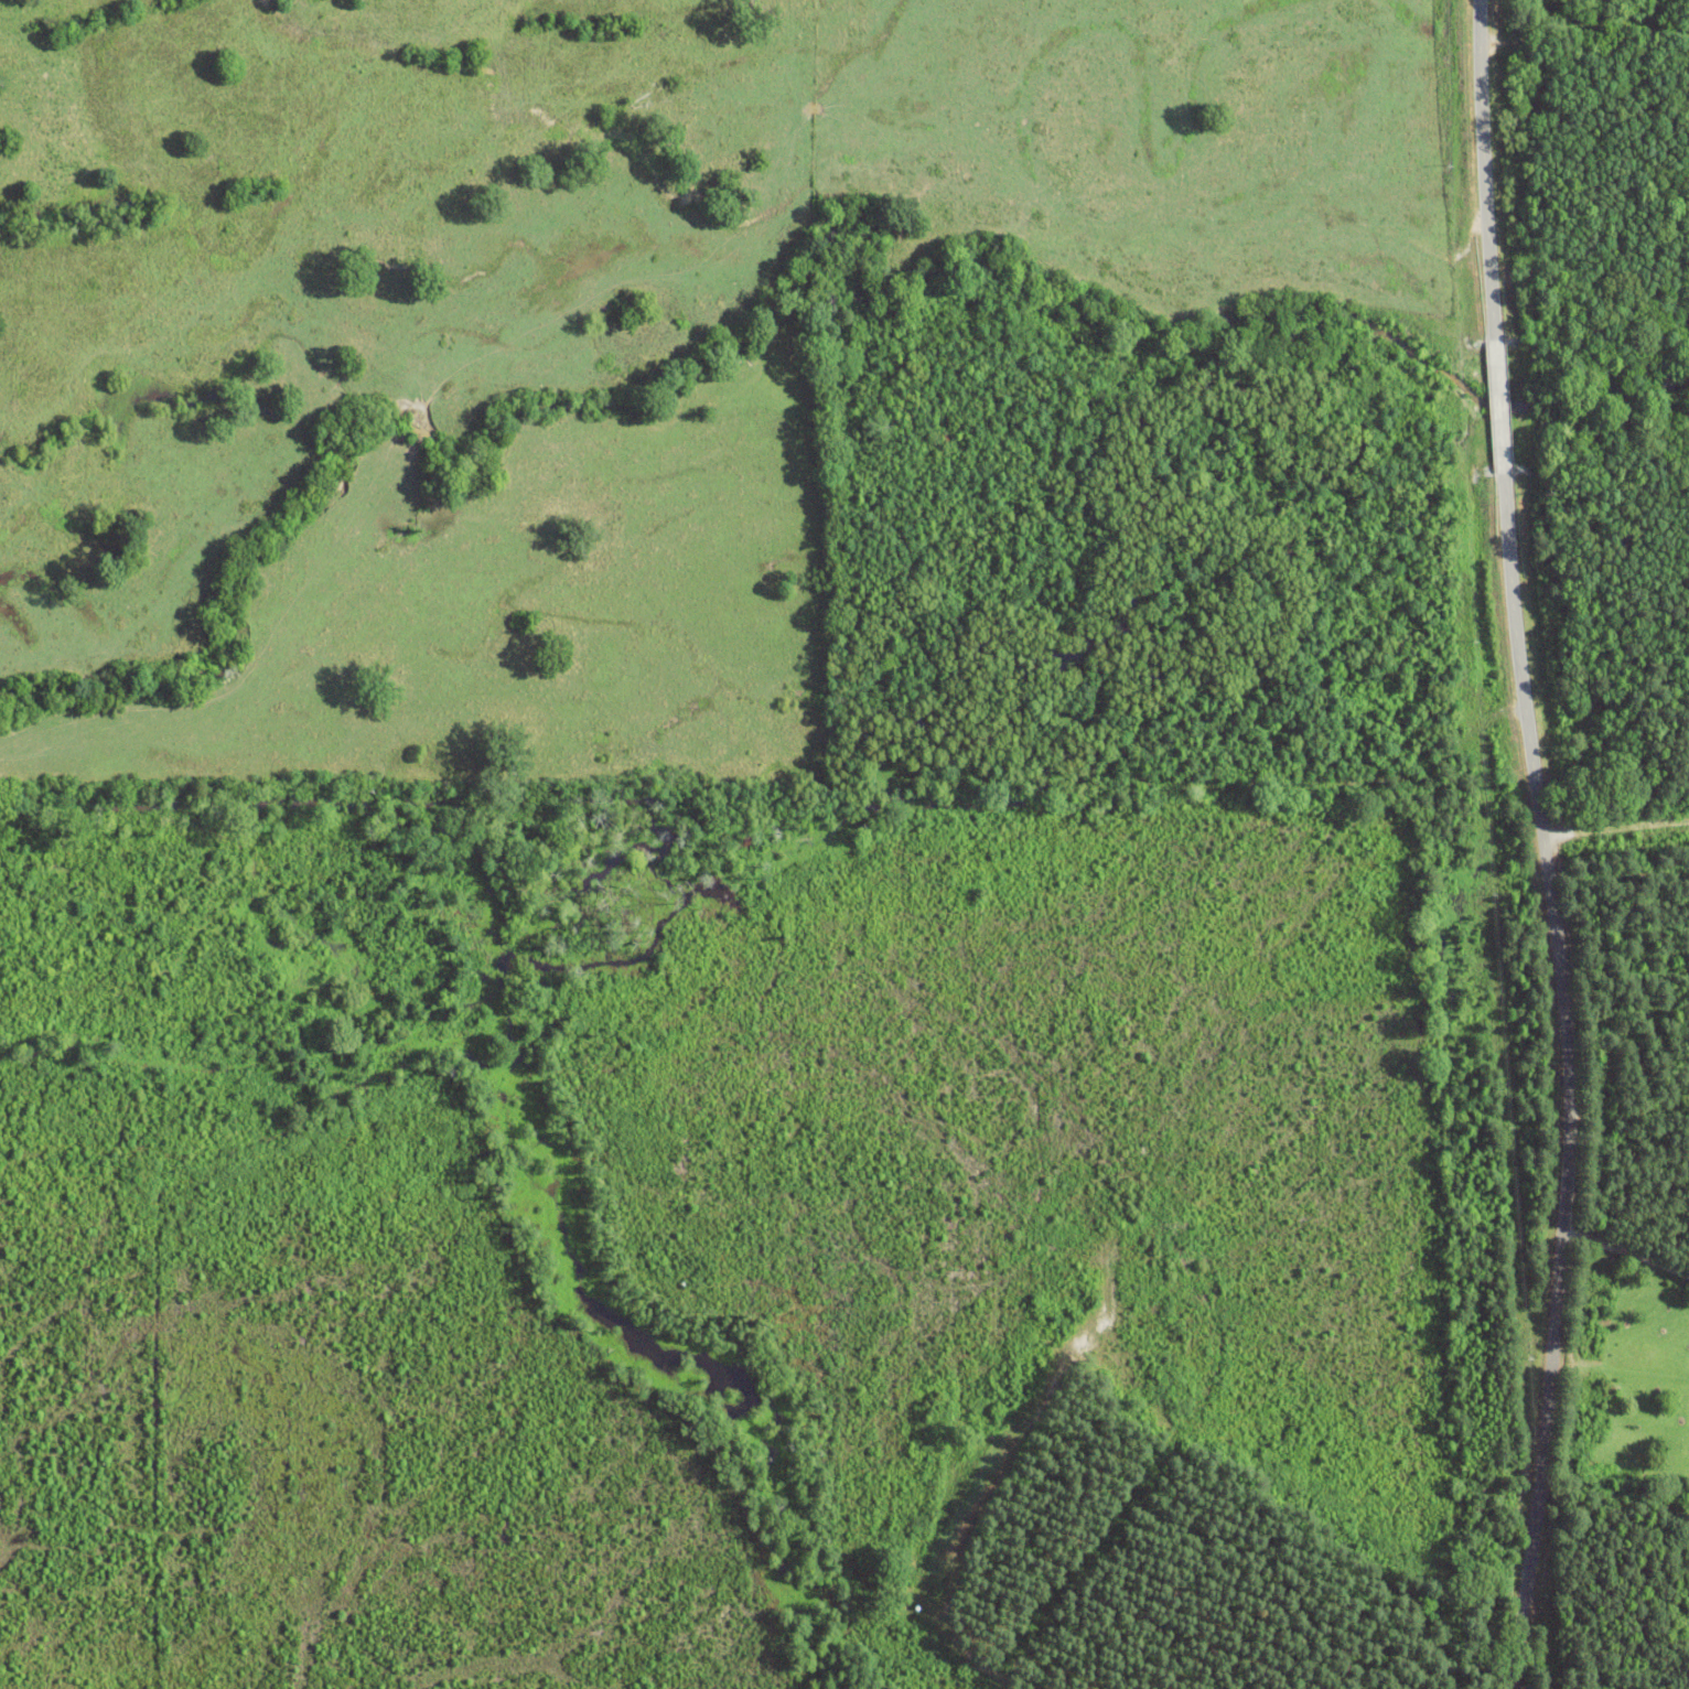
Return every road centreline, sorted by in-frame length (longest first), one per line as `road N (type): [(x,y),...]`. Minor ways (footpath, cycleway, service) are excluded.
road 1 (residential): [(1515,1688),(1542,1484),(1575,1097),(1486,352),(1482,0)]

